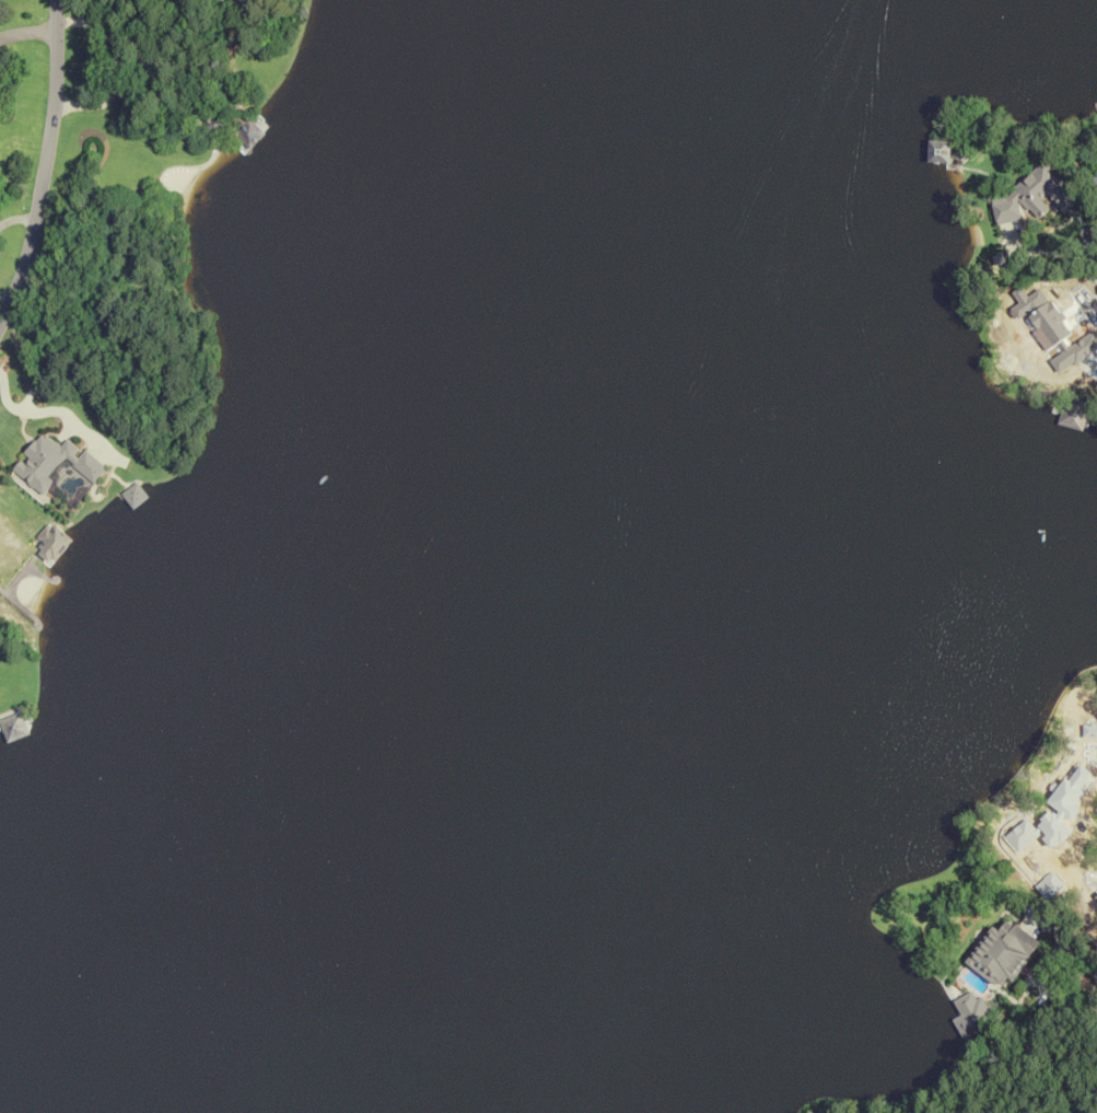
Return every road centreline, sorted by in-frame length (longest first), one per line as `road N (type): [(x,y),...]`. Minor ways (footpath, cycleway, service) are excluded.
road 1 (residential): [(0,317),(38,194),(54,95),(56,0)]

